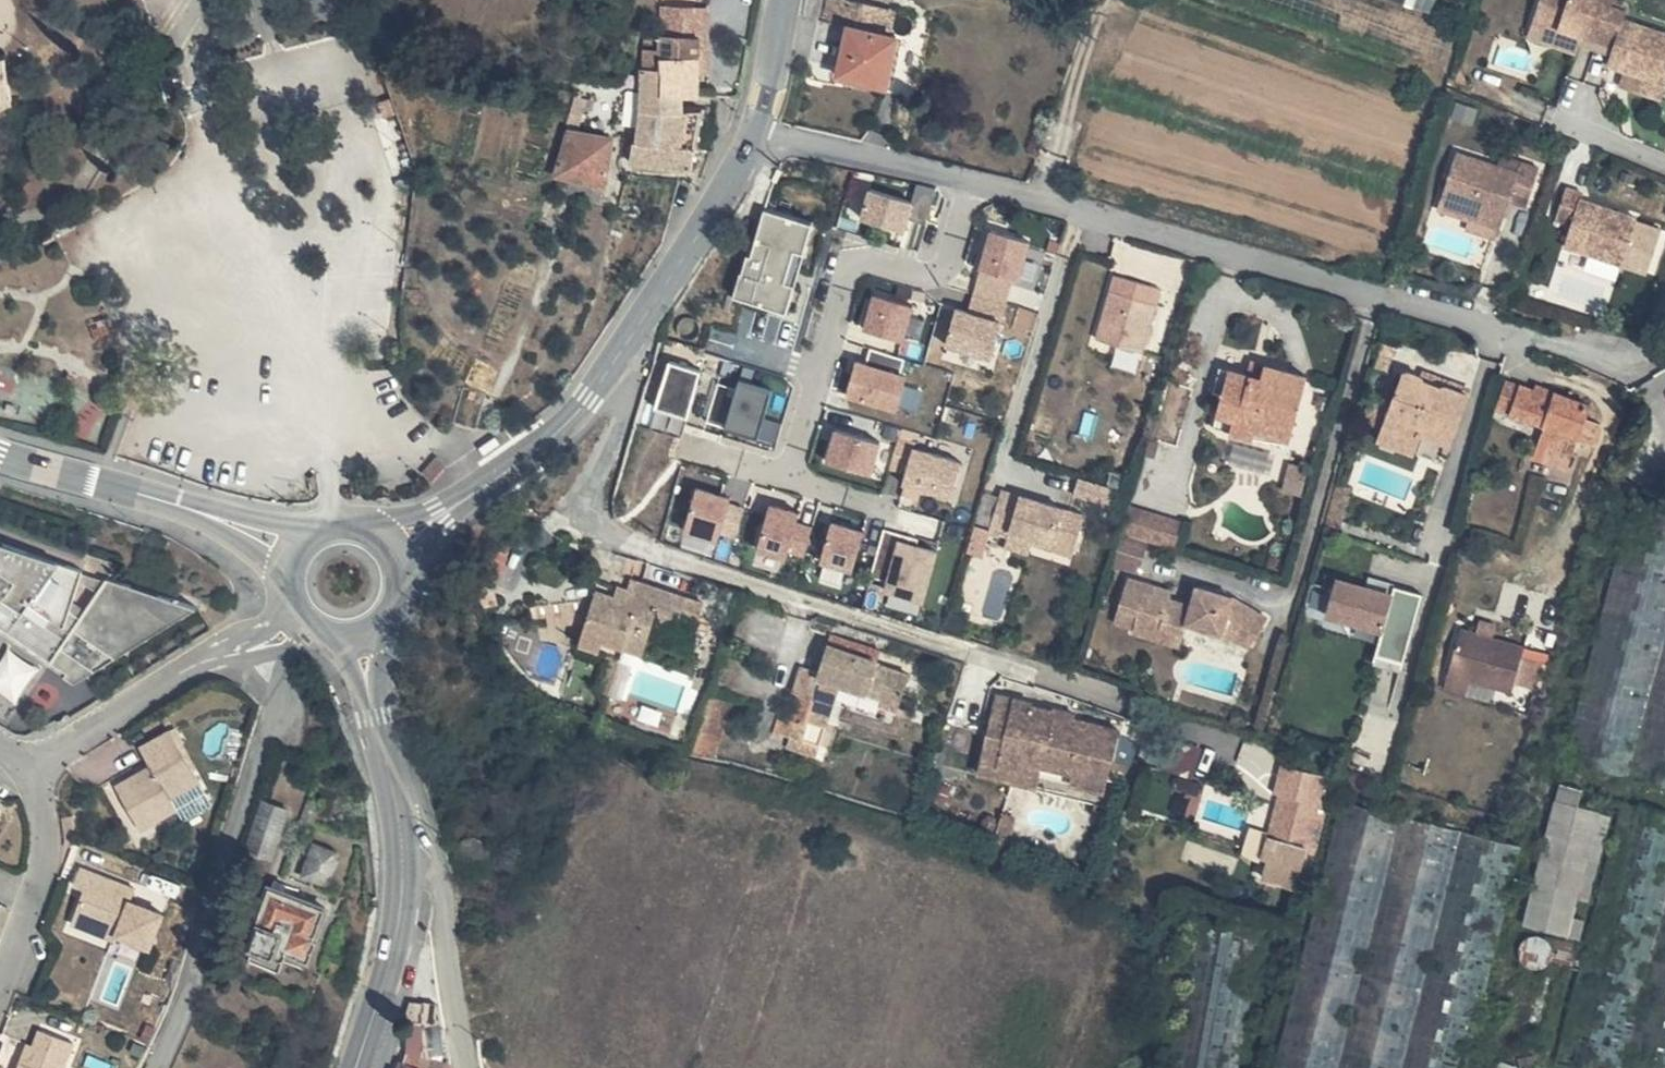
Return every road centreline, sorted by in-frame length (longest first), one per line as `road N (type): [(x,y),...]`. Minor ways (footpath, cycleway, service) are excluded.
road 1 (residential): [(756,128),(1499,327)]
road 2 (residential): [(611,368),(627,398),(594,510),(603,535),(1123,704)]
road 3 (residential): [(156,1067),(267,715),(261,647)]
road 4 (secondary): [(297,550),(0,453)]
road 5 (unclassified): [(388,543),(498,477),(611,368)]
road 6 (unclassified): [(611,368),(715,211),(756,128)]
road 7 (residential): [(261,647),(195,666),(34,758)]
road 8 (residential): [(402,844),(436,861),(467,1067)]
road 9 (secondary): [(356,1067),(393,952),(402,844)]
road 10 (residential): [(34,758),(45,859),(0,978)]
road 11 (secondary): [(402,844),(365,635)]
road 12 (unclassified): [(756,128),(786,0)]

